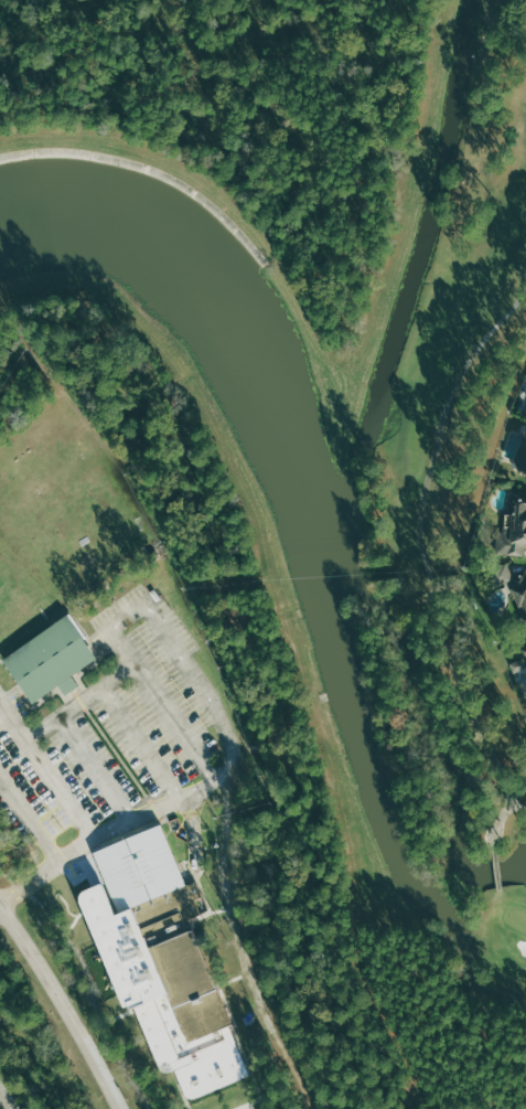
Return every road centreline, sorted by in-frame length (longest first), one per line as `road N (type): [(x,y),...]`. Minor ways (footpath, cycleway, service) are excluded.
road 1 (secondary): [(120,1108),(0,900)]

